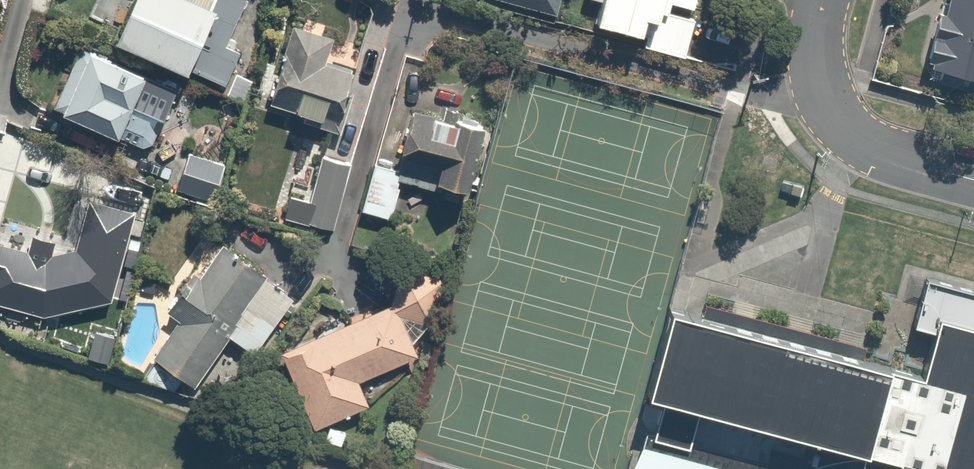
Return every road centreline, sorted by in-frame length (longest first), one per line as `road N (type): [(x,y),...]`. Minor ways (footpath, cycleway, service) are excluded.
road 1 (residential): [(829,116),(425,8)]
road 2 (residential): [(829,116),(883,158),(973,182)]

